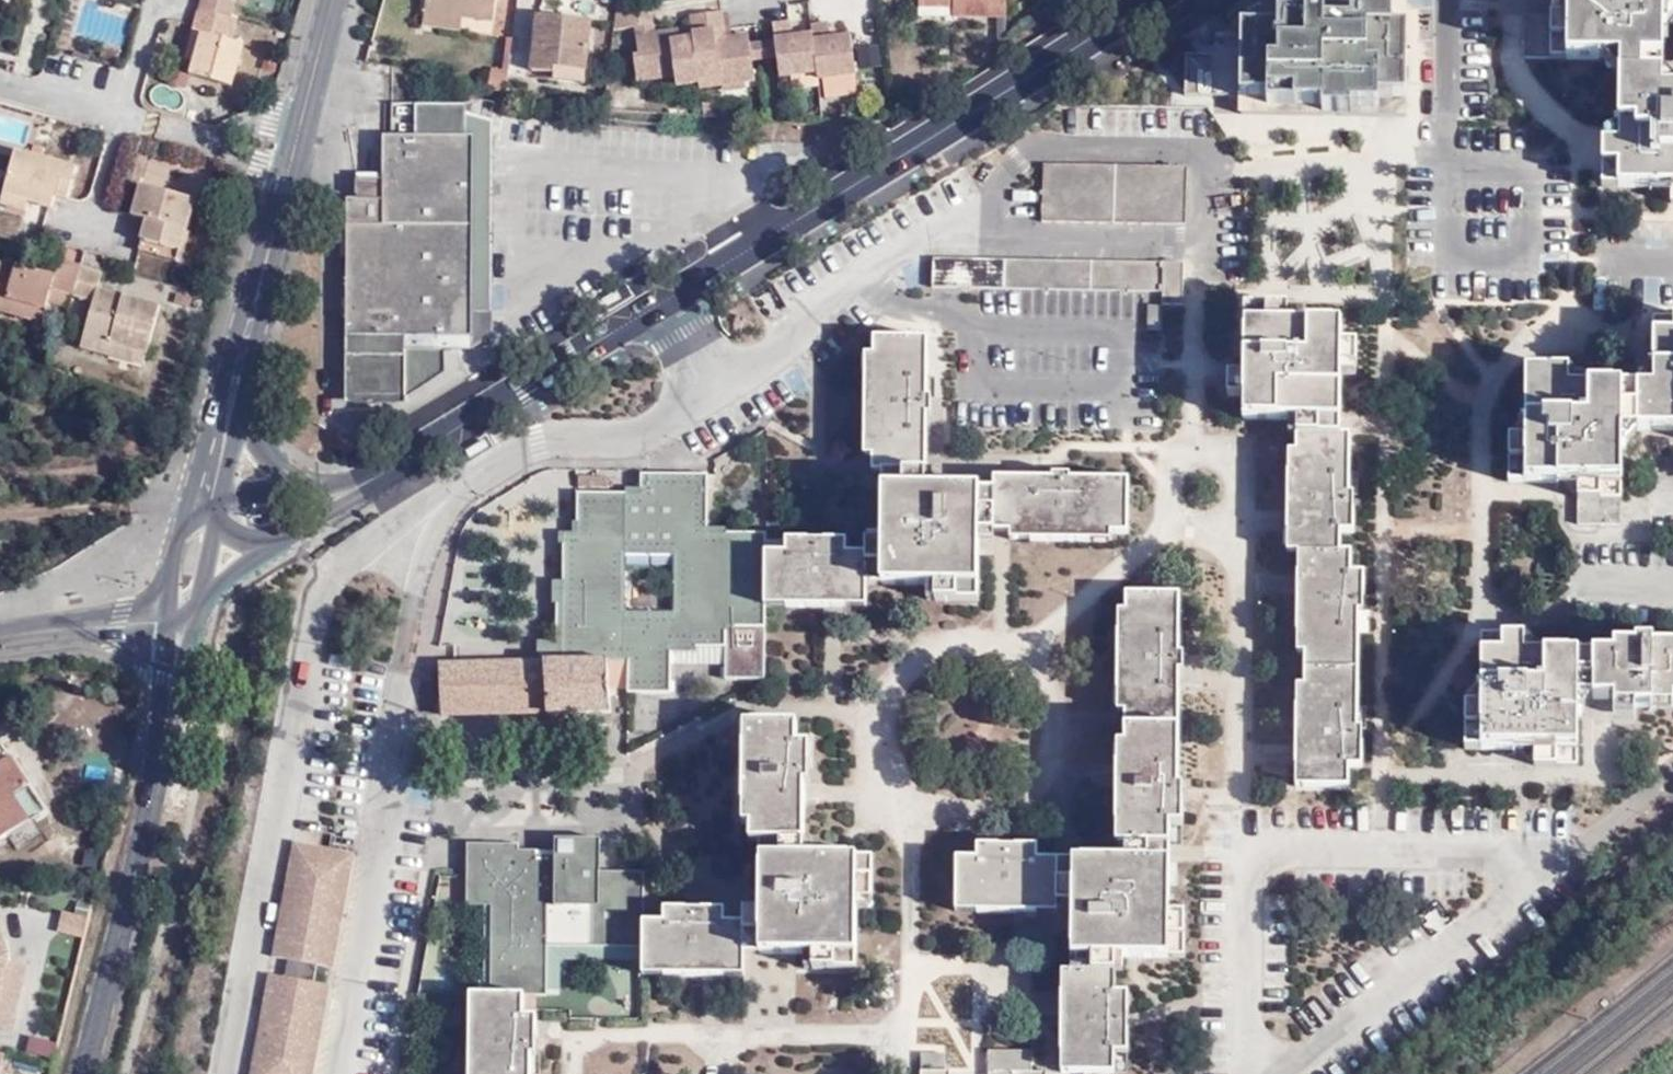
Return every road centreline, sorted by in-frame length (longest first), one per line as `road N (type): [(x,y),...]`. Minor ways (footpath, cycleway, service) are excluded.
road 1 (unclassified): [(364,483),(1154,0)]
road 2 (tertiary): [(159,744),(137,881),(84,1073)]
road 3 (tertiary): [(280,198),(265,213),(205,454)]
road 4 (tertiary): [(246,398),(284,218),(280,198)]
road 5 (tertiary): [(334,0),(286,166)]
road 6 (residential): [(286,166),(126,118)]
road 7 (unclassified): [(165,626),(0,638)]
road 8 (tertiary): [(196,630),(294,535)]
road 9 (tertiary): [(196,630),(222,499)]
road 10 (residential): [(126,118),(0,80)]
road 11 (residential): [(126,118),(94,235)]

